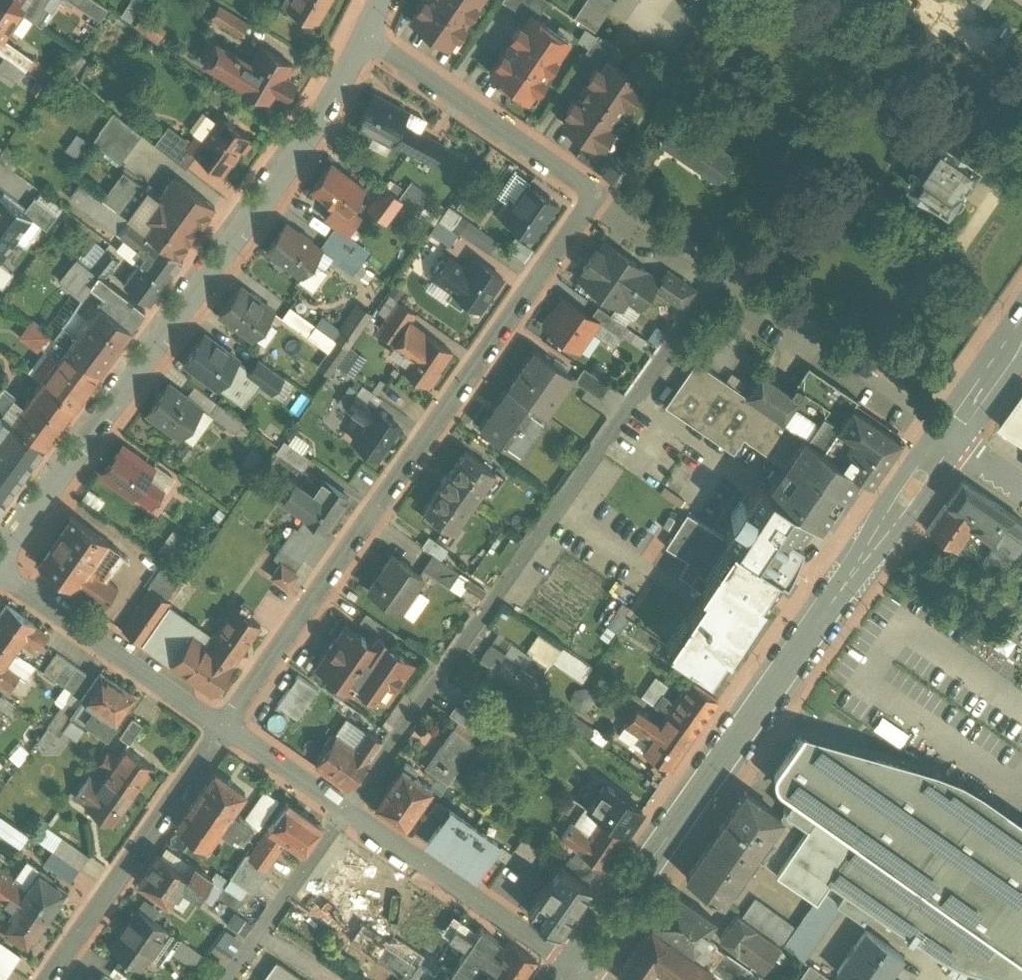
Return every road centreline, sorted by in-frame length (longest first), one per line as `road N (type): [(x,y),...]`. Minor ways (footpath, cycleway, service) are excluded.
road 1 (residential): [(598,184),(222,727)]
road 2 (residential): [(717,269),(344,808)]
road 3 (tertiary): [(580,964),(955,431)]
road 4 (residential): [(365,30),(276,171),(0,554)]
road 5 (residential): [(222,727),(46,979)]
road 6 (residential): [(717,269),(955,431)]
road 7 (residential): [(344,808),(580,964)]
road 8 (residential): [(365,30),(598,184)]
road 9 (residential): [(0,574),(222,727)]
road 10 (residential): [(344,808),(226,979)]
road 11 (residential): [(222,727),(344,808)]

